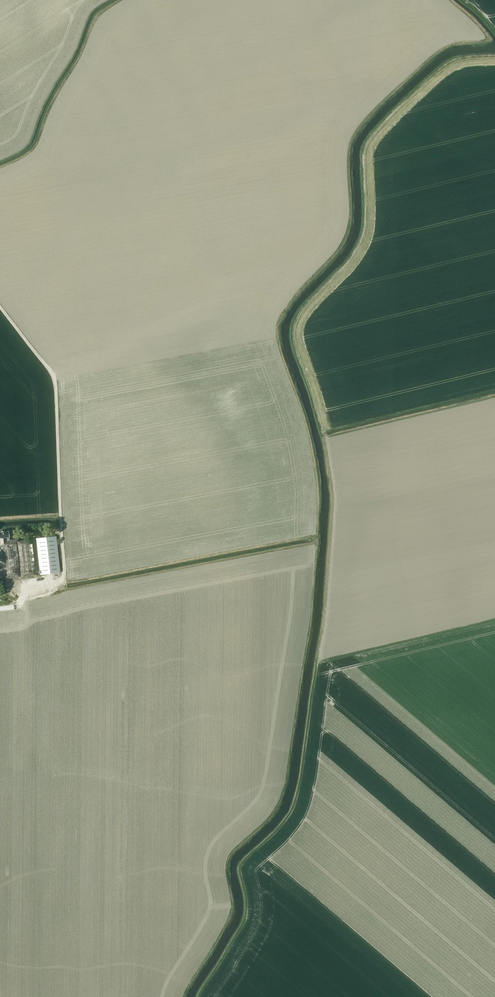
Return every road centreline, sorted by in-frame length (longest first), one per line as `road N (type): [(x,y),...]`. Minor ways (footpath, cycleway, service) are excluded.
road 1 (track): [(200,996),(245,920),(241,867),(295,807),(327,618),(332,487),(294,325),(361,242),(365,153),(374,135),(445,66),(494,56)]

